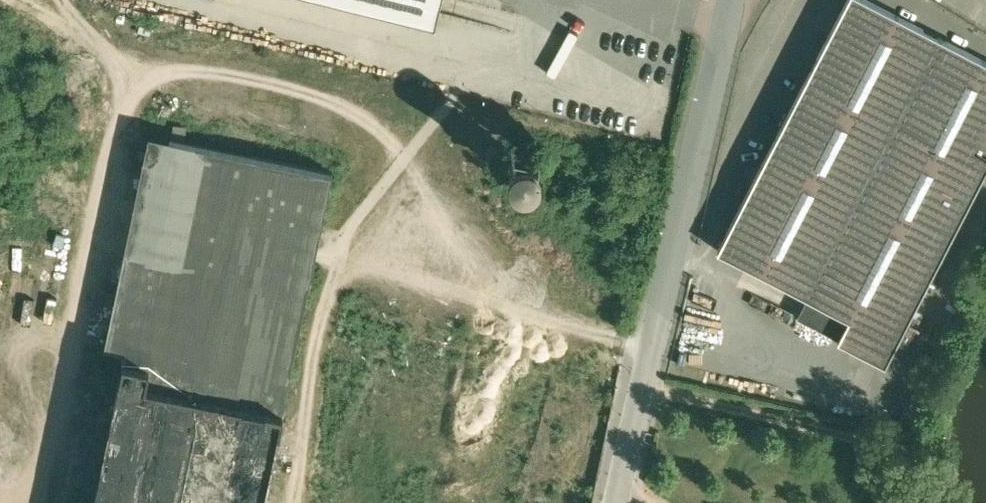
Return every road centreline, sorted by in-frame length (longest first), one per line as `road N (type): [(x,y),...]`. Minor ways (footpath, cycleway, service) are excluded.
road 1 (unclassified): [(728,0),(615,502)]

